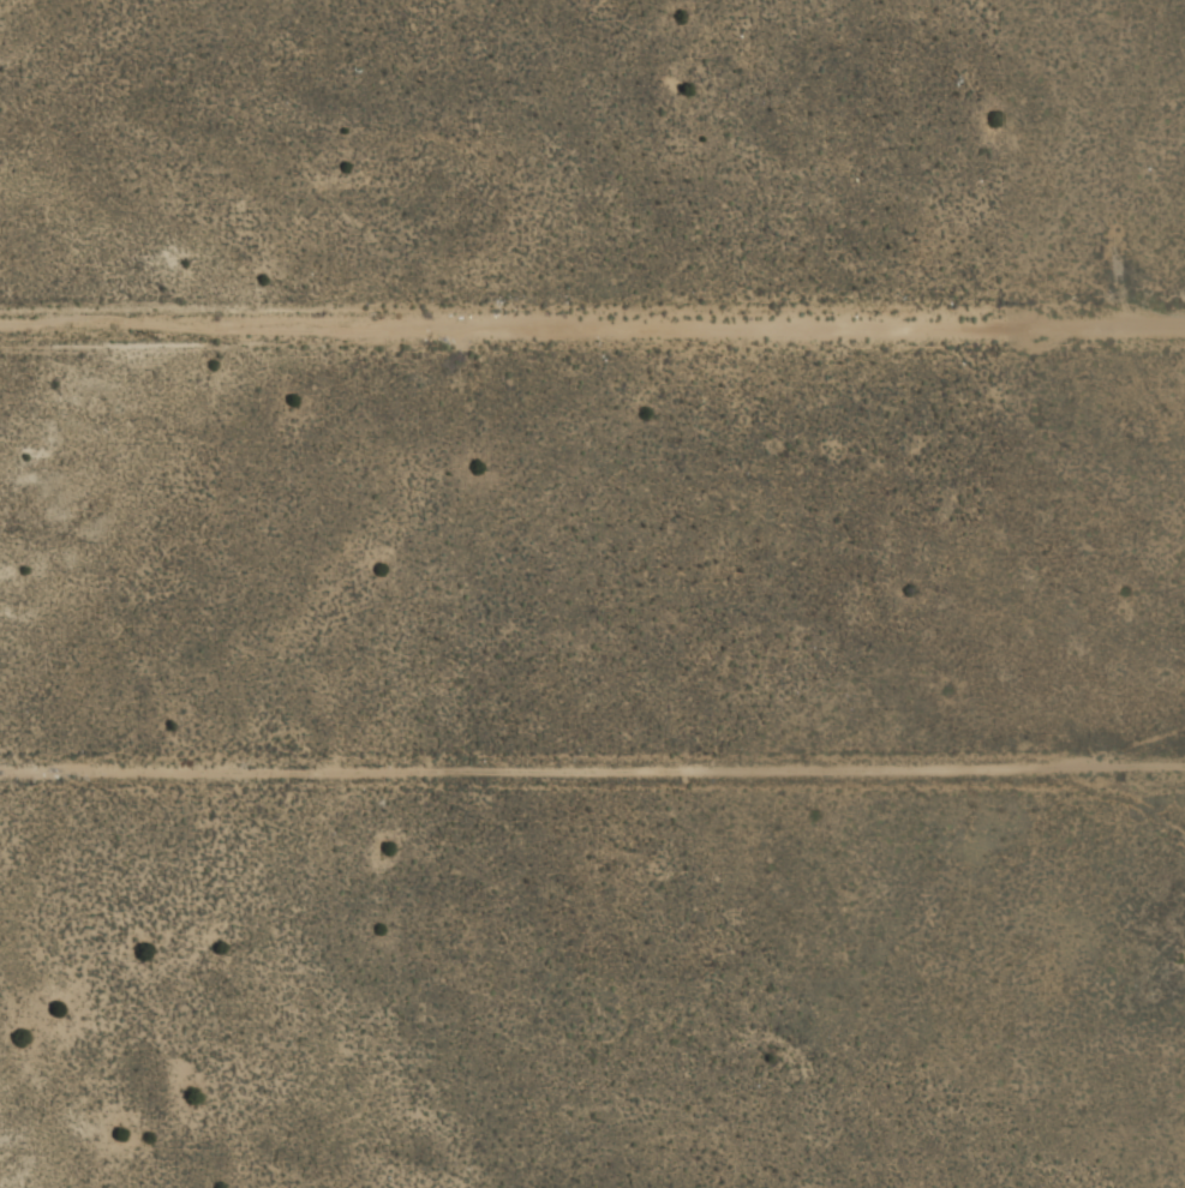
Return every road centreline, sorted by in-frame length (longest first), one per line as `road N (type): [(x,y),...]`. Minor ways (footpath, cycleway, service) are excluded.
road 1 (residential): [(1184,329),(0,335)]
road 2 (residential): [(0,773),(1184,768)]

